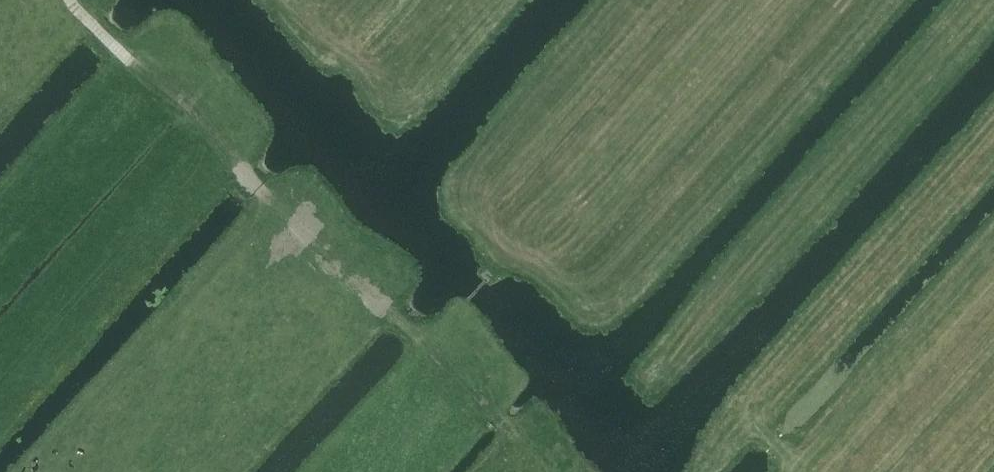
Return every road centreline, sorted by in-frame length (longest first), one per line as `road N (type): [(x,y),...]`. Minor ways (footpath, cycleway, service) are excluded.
road 1 (track): [(420,342),(230,156),(220,87),(197,67),(128,61),(70,0)]
road 2 (track): [(490,279),(738,0)]
road 3 (track): [(798,471),(993,251)]
road 4 (track): [(390,426),(420,342),(467,300)]

